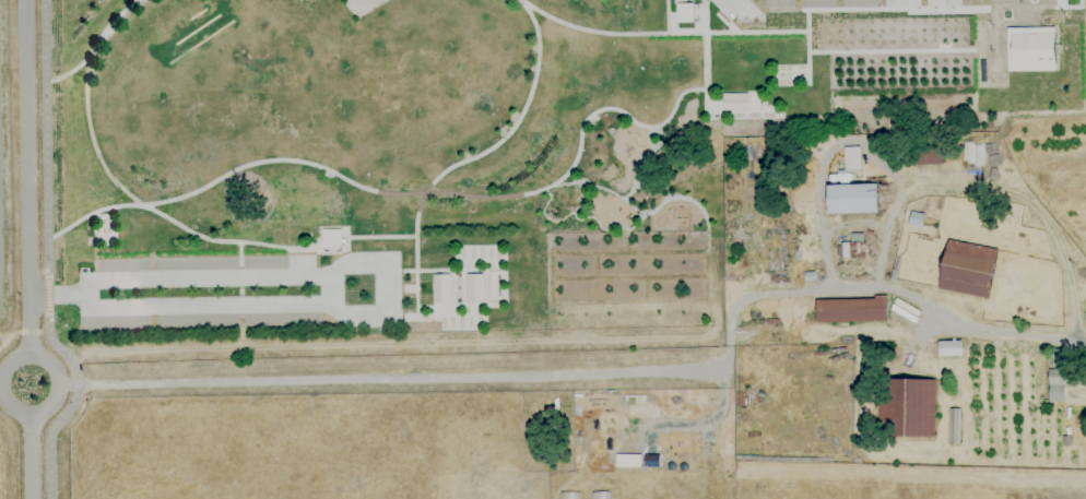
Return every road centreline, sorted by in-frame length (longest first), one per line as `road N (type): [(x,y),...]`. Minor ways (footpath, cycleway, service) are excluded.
road 1 (track): [(76,385),(724,371),(732,311),(745,299),(830,288)]
road 2 (track): [(66,356),(709,336)]
road 3 (track): [(724,371),(725,407),(716,421),(648,427)]

